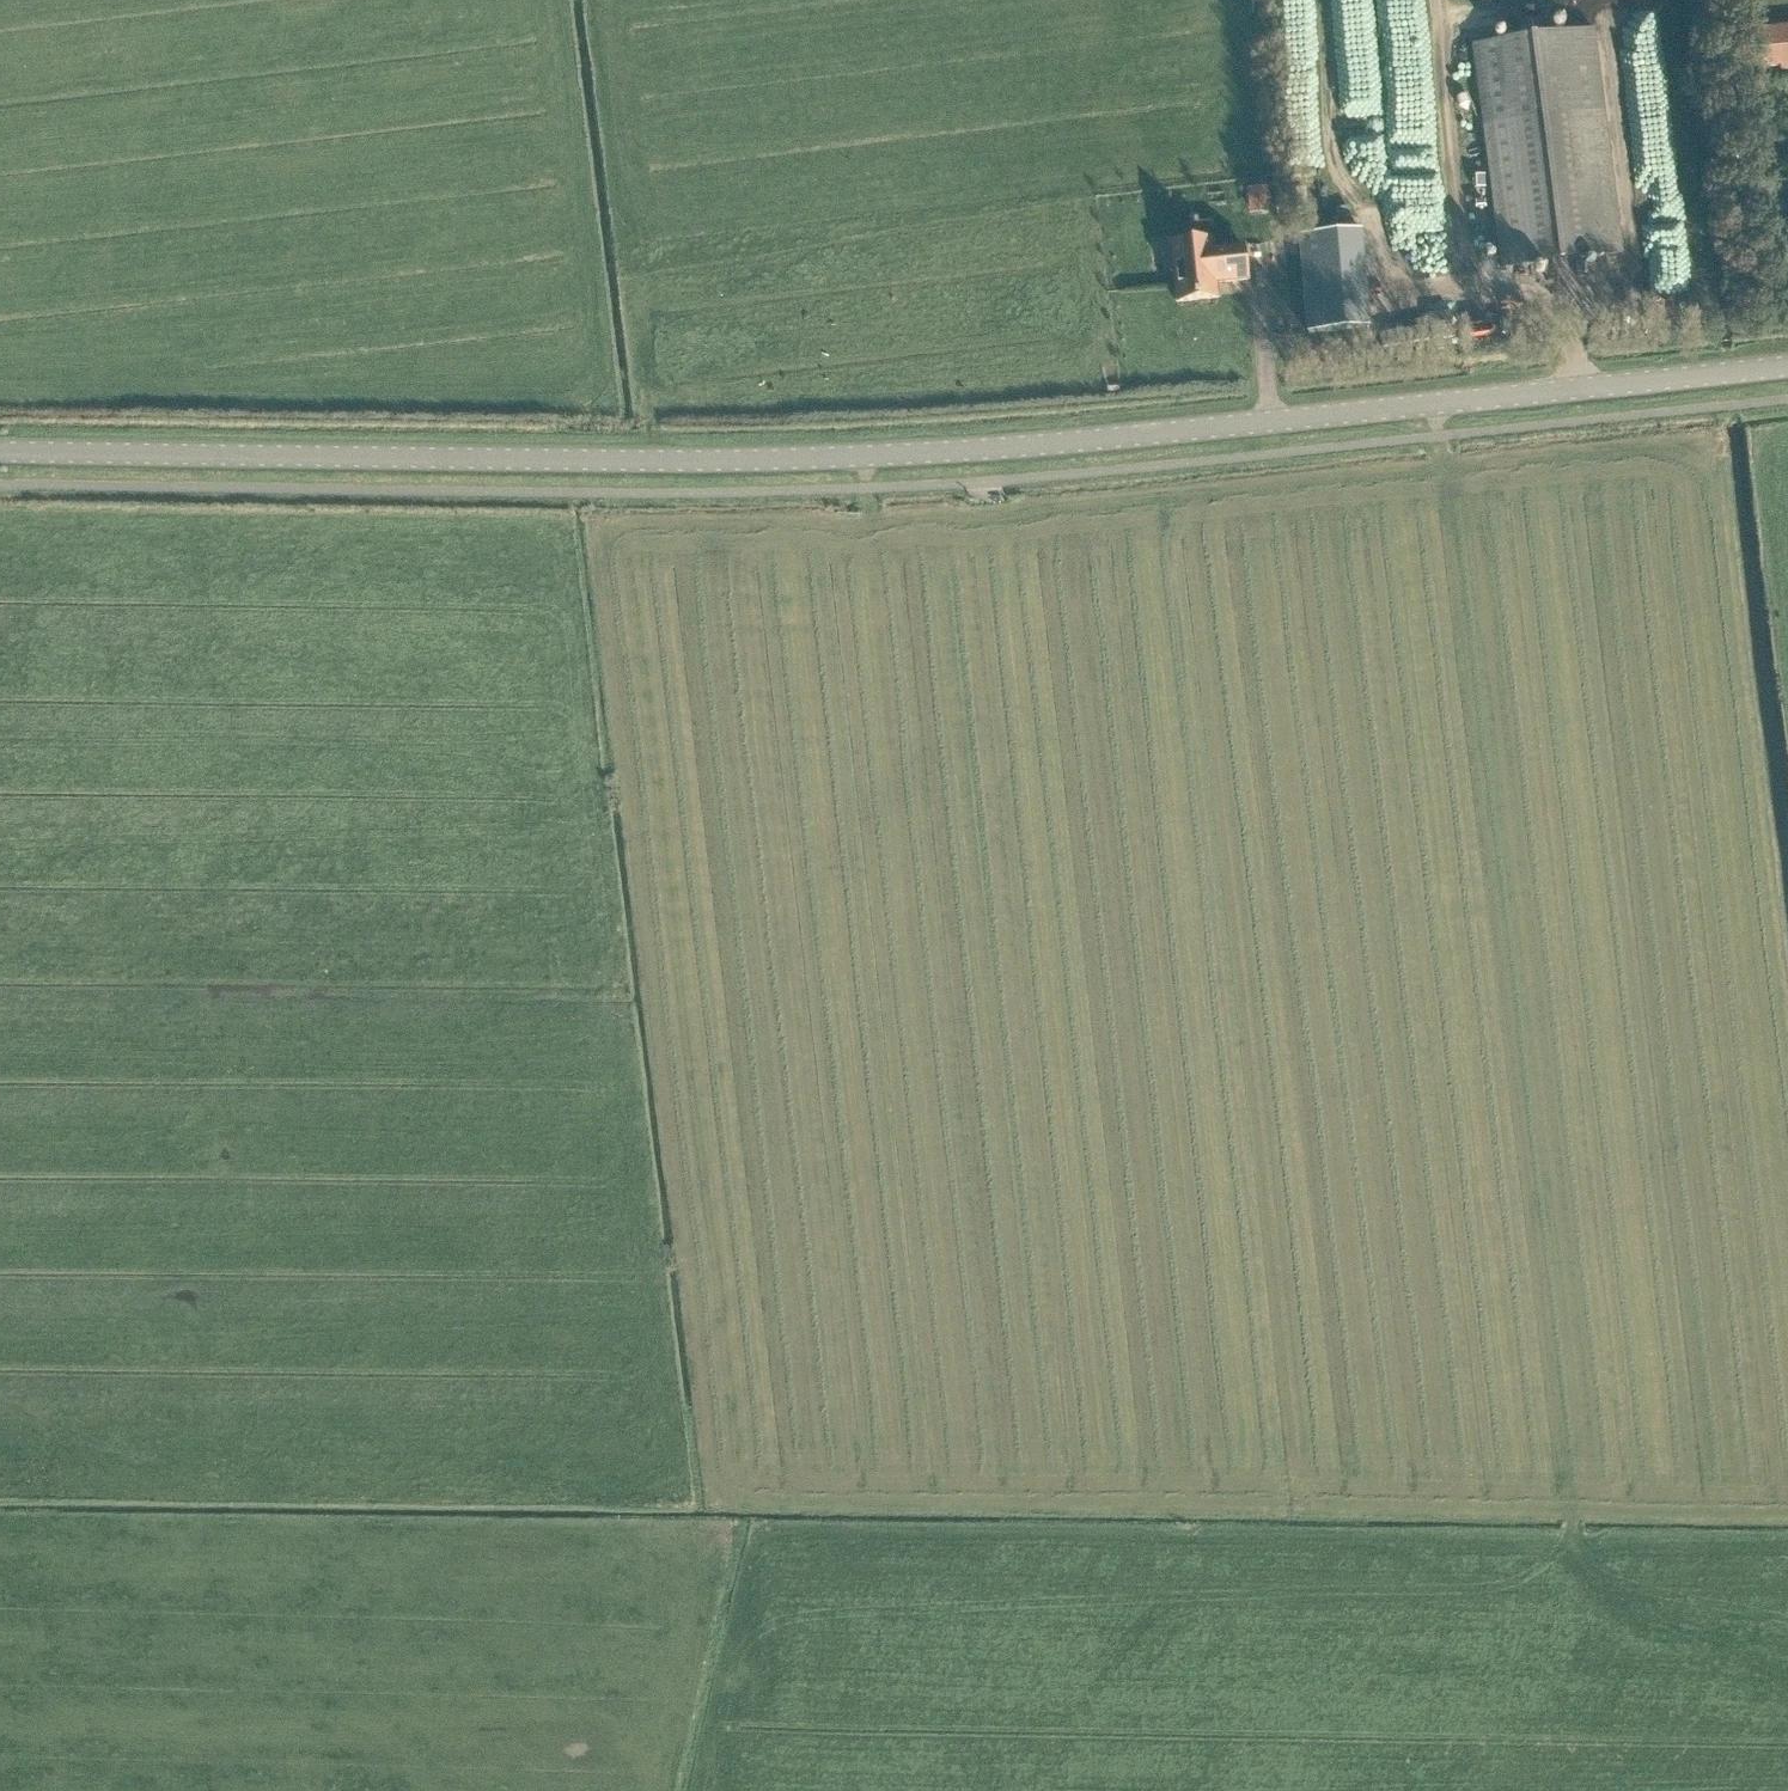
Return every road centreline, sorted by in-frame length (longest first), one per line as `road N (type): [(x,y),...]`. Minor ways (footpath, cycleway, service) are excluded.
road 1 (tertiary): [(0,450),(859,457),(1094,439),(1787,365)]

